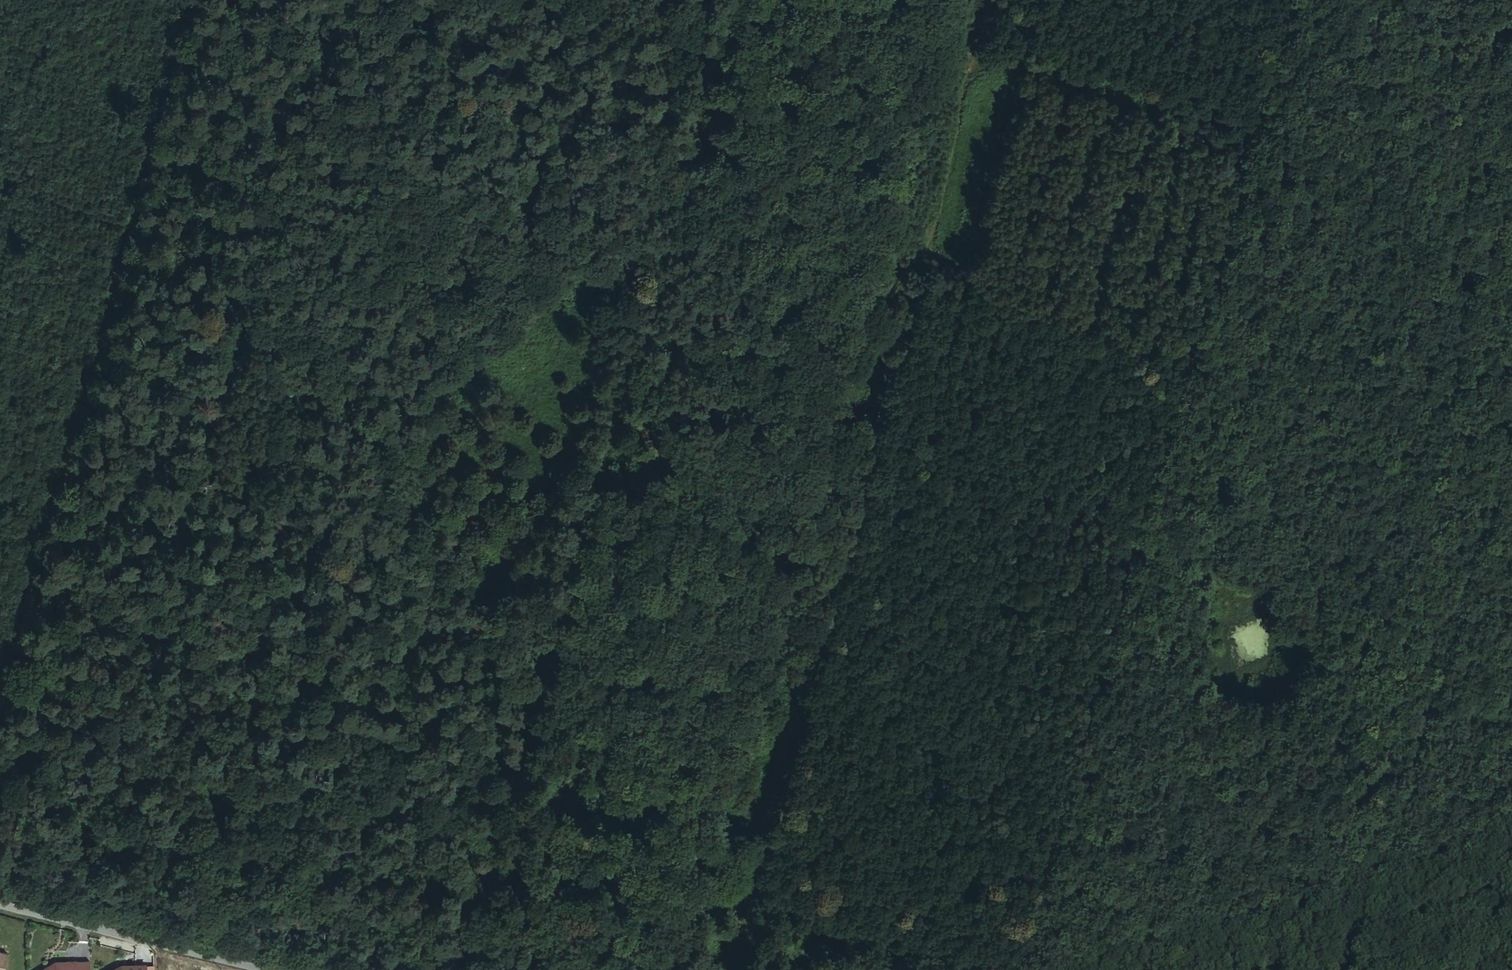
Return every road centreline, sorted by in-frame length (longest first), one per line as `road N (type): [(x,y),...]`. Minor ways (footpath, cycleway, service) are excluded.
road 1 (track): [(977,0),(946,202),(785,511),(827,604),(732,969)]
road 2 (track): [(1016,969),(1294,0)]
road 3 (track): [(190,0),(0,687)]
road 4 (residential): [(276,969),(0,904)]

